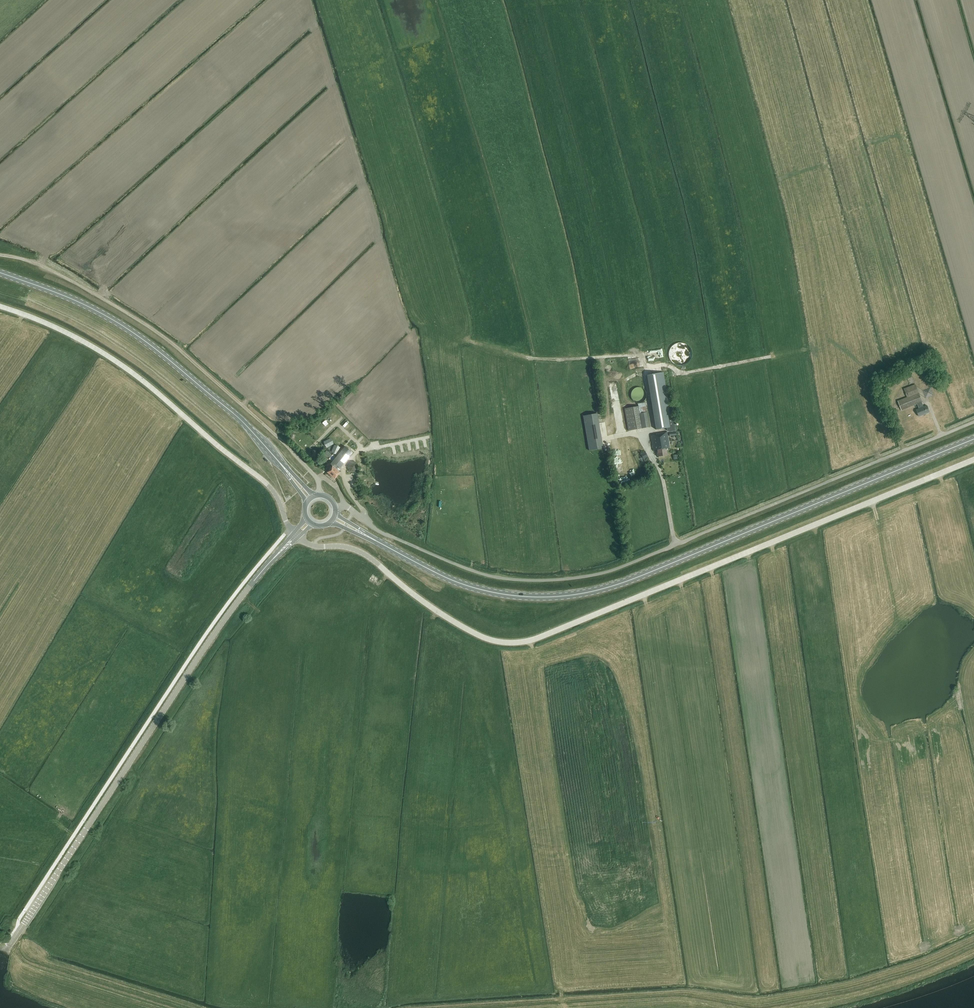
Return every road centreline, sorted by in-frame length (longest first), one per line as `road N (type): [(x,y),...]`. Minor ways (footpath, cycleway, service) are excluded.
road 1 (unclassified): [(298,537),(358,551),(468,630),(520,642),(973,460)]
road 2 (unclassified): [(354,512),(380,531),(481,573),(580,577),(973,422)]
road 3 (primary): [(379,542),(473,588),(575,594),(630,580),(973,439)]
road 4 (secondary): [(4,953),(271,561)]
road 5 (unclassified): [(289,528),(268,485),(133,374),(75,337),(0,306)]
road 6 (primary): [(278,461),(138,336),(0,272)]
road 7 (track): [(264,425),(160,333),(44,266),(0,254)]

